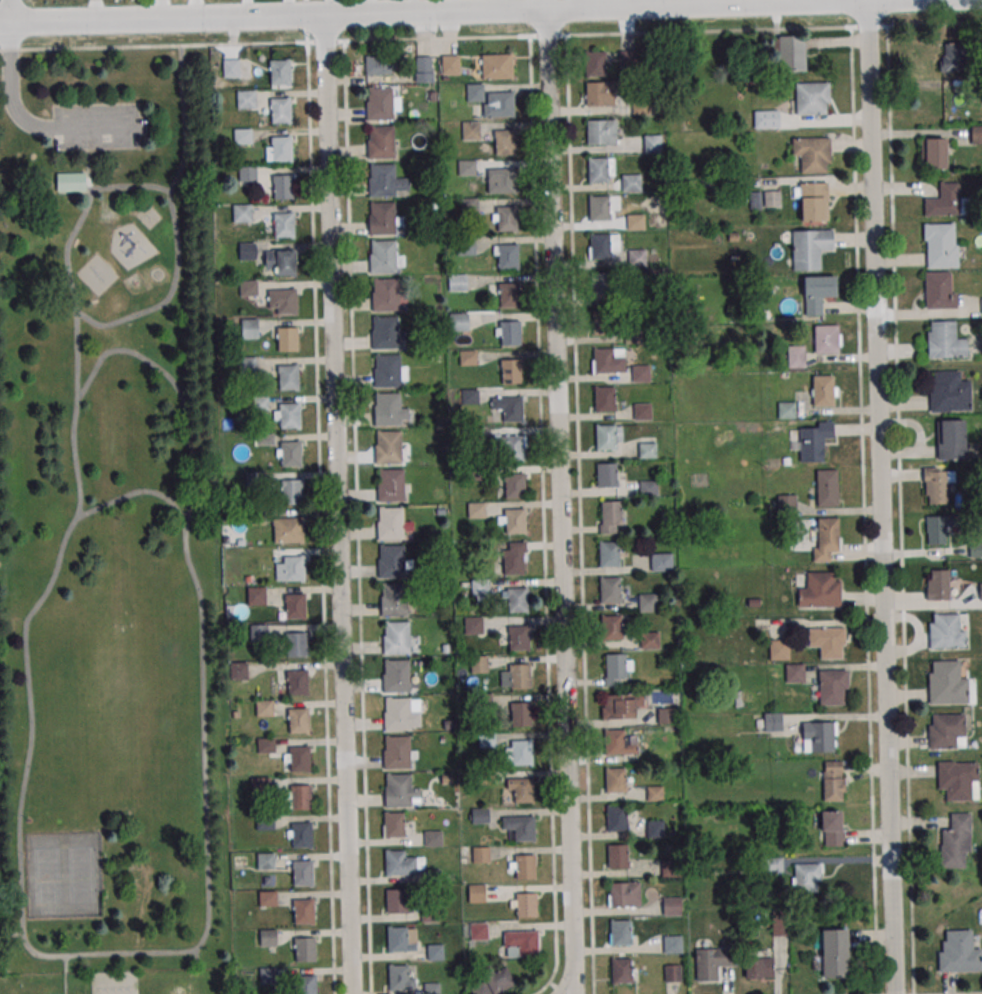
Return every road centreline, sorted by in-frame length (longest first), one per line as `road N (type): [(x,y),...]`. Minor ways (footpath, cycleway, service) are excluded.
road 1 (residential): [(895,993),(869,0)]
road 2 (residential): [(570,993),(547,9)]
road 3 (residential): [(352,993),(323,14)]
road 4 (residential): [(0,22),(869,0)]

